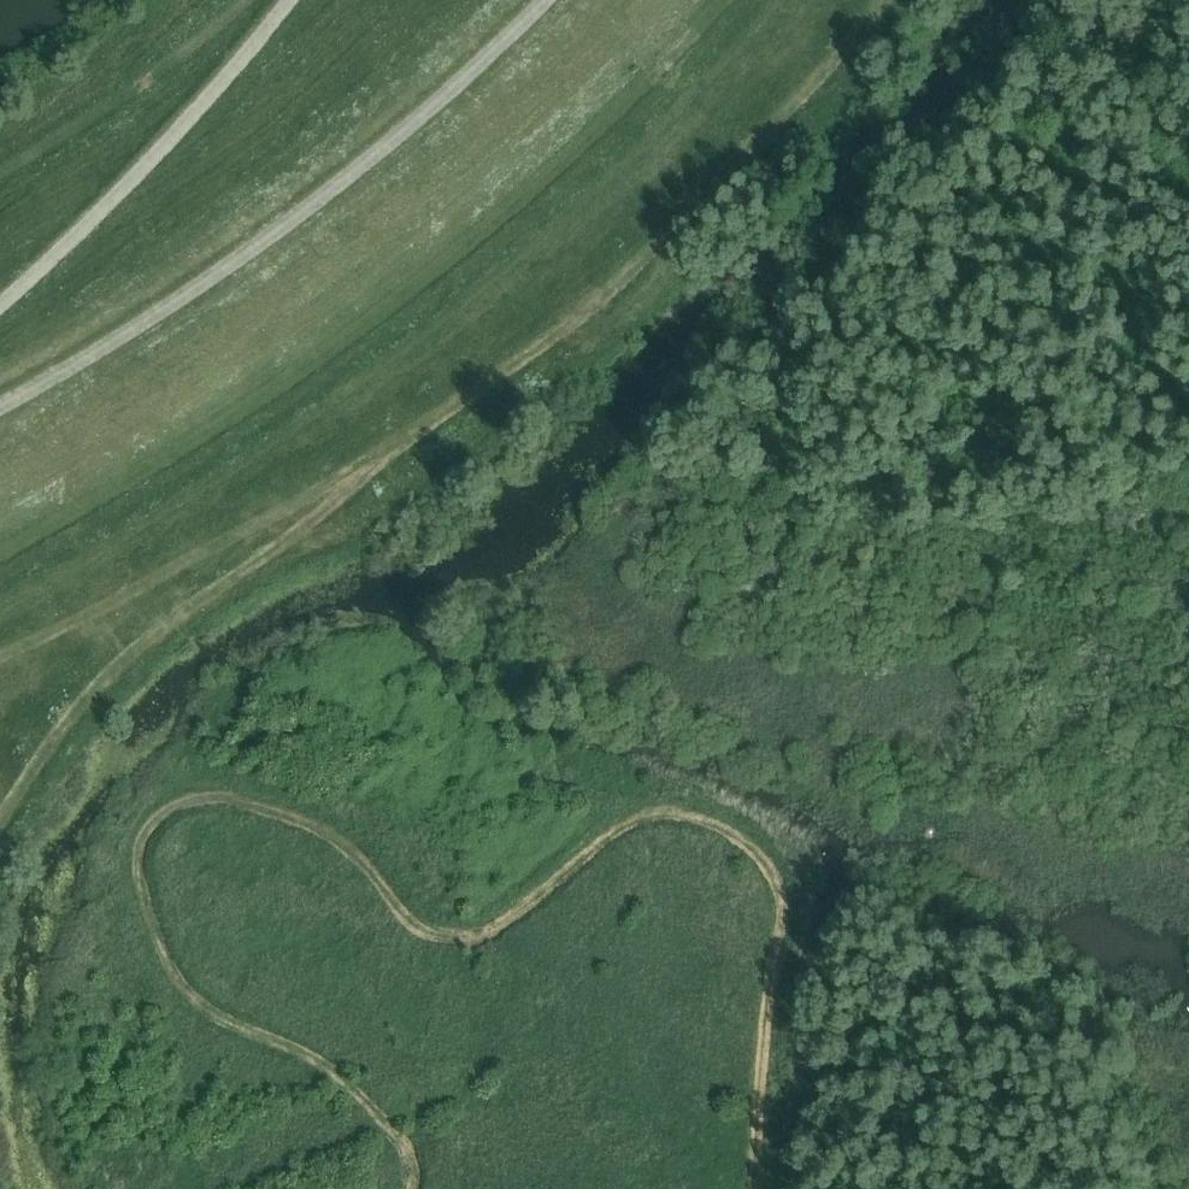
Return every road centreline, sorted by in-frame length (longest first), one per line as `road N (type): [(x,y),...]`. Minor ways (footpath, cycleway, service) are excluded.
road 1 (track): [(552,0),(345,188),(158,321),(0,414)]
road 2 (track): [(0,310),(175,138),(288,0)]

